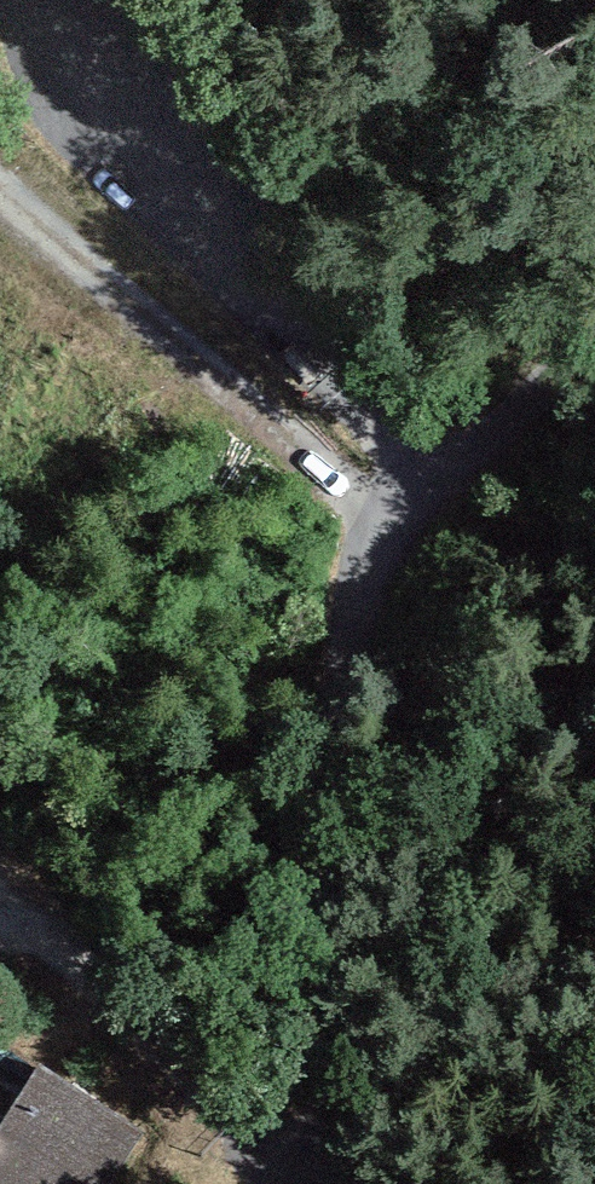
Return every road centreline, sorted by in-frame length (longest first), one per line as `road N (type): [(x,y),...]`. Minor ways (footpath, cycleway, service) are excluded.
road 1 (unclassified): [(594,381),(447,462),(363,595),(297,1183)]
road 2 (track): [(0,198),(116,272),(312,458),(363,595)]
road 3 (track): [(447,462),(155,0)]
road 4 (track): [(287,1183),(257,1159),(138,968),(46,907),(0,914)]

